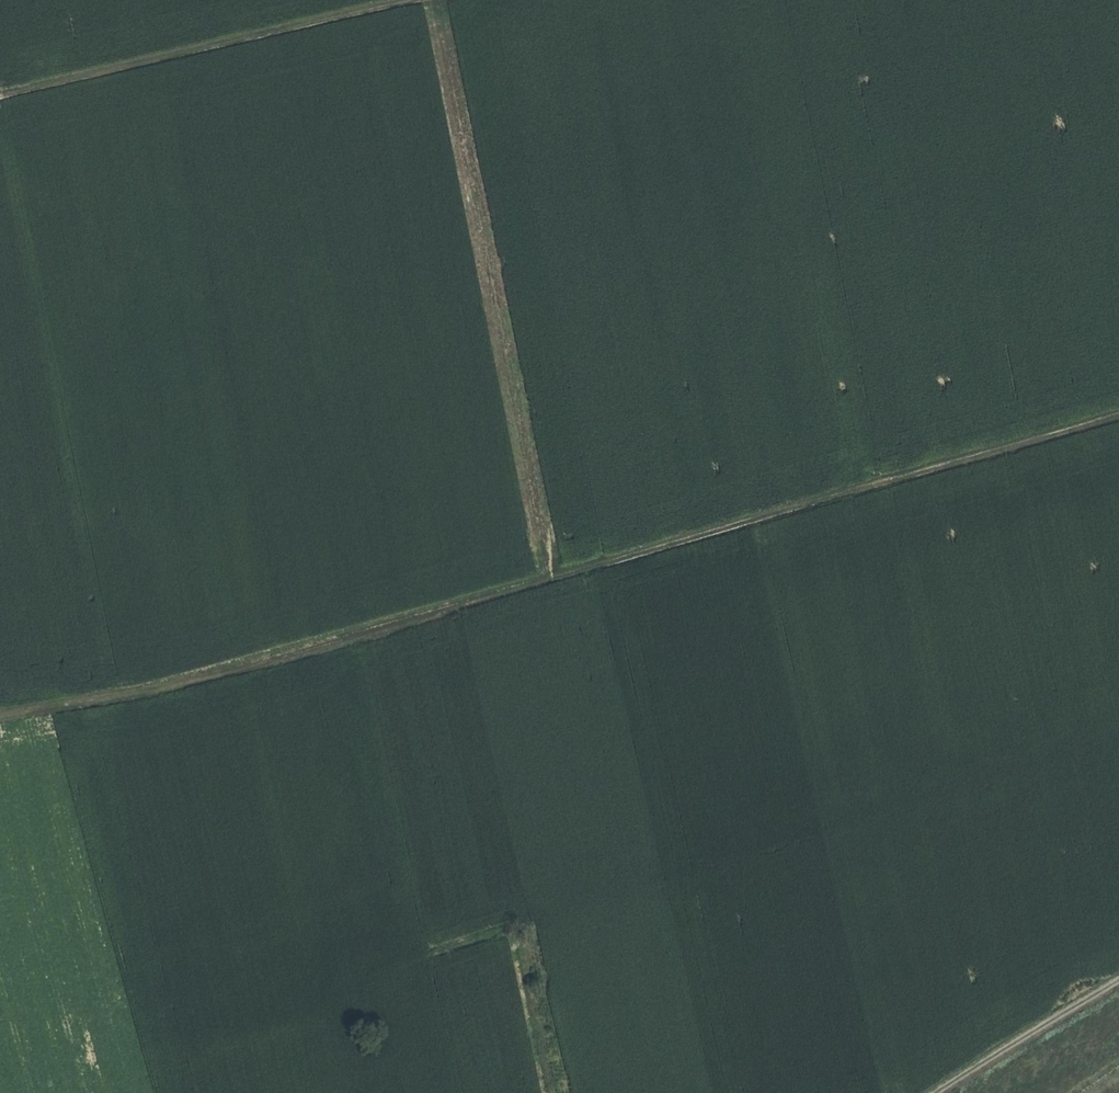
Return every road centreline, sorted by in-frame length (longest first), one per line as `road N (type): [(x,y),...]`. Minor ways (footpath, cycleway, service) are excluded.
road 1 (track): [(0,715),(151,691),(276,658),(1118,413)]
road 2 (track): [(415,0),(0,99)]
road 3 (track): [(1118,981),(936,1092)]

